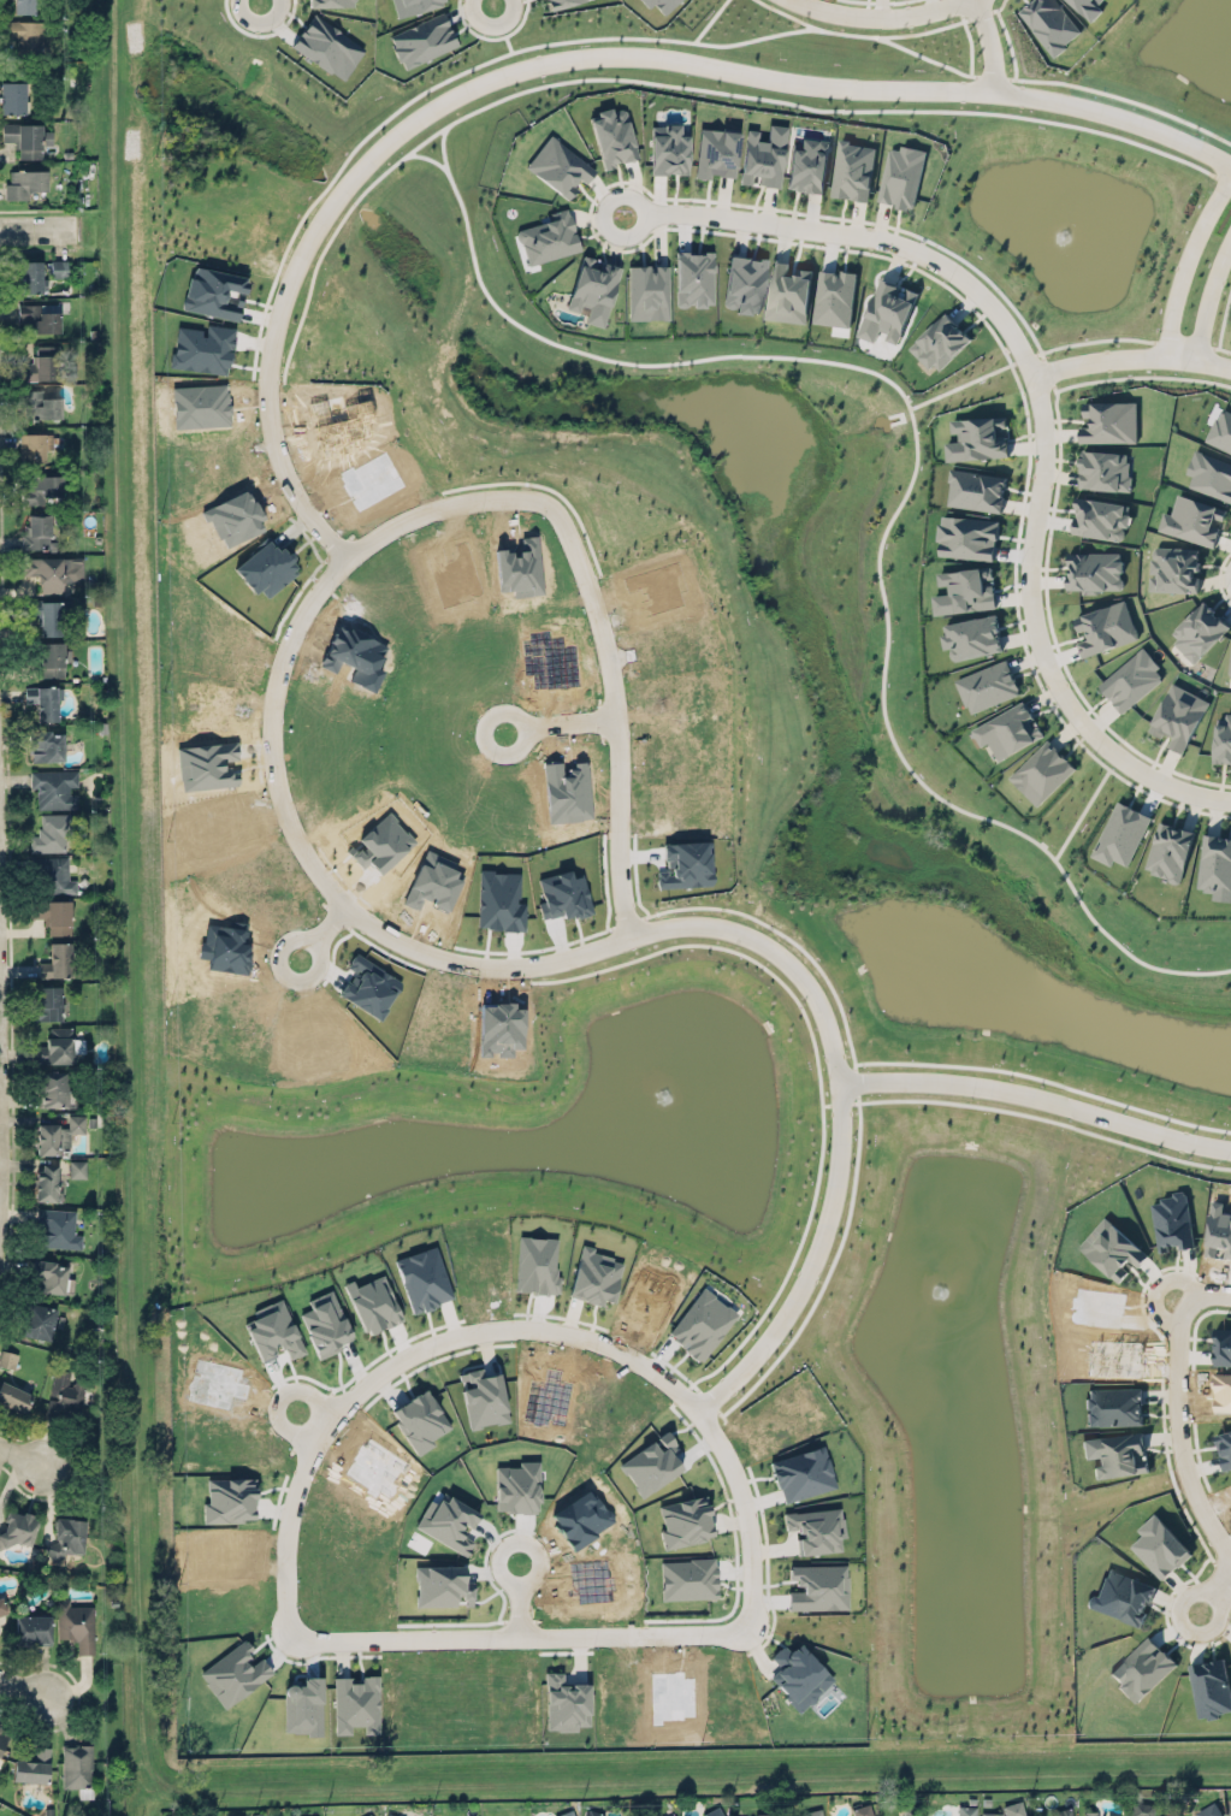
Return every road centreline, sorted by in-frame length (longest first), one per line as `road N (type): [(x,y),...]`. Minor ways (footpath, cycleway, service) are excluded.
road 1 (residential): [(1000,87),(845,89),(682,59),(567,58),(489,79),(402,128),(348,179),(306,242),(280,317),(267,381),(273,433),(292,485),(343,557),(392,525),(454,502),(519,495),(550,507),(599,615),(615,700),(619,876),(631,933),(669,925),(733,930),(780,954)]
road 2 (residential): [(632,209),(892,244),(971,285),(1019,347),(1040,401),(1030,588),(1036,633),(1055,676),(1113,751),(1153,776),(1230,797)]
road 3 (residential): [(286,1640),(290,1519),(329,1425),(414,1351),(503,1330),(580,1337),(617,1351),(667,1382),(703,1419),(748,1519),(752,1633)]
road 4 (residential): [(631,933),(596,952),(529,968),(469,964),(414,947),(349,912),(300,853),(272,771),(271,712),(295,628),(343,557)]
road 5 (residential): [(780,954),(812,990),(831,1034),(842,1101),(839,1171),(827,1232),(789,1308),(697,1412)]
road 6 (residential): [(752,1633),(286,1640)]
road 7 (residential): [(1230,1149),(992,1086),(841,1084)]
road 8 (residential): [(1230,1558),(1188,1484),(1176,1425),(1176,1329),(1200,1293),(1230,1294)]
road 9 (residential): [(1200,146),(1000,87),(975,0)]
road 10 (residential): [(616,720),(537,729),(513,715),(480,729),(490,750),(509,759),(537,729)]
road 11 (residential): [(1032,373),(1142,354),(1230,365)]
road 12 (residential): [(1230,173),(1185,261),(1165,354)]
road 13 (residential): [(787,0),(852,17),(907,17),(959,0)]
road 14 (residential): [(1195,357),(1230,237)]

